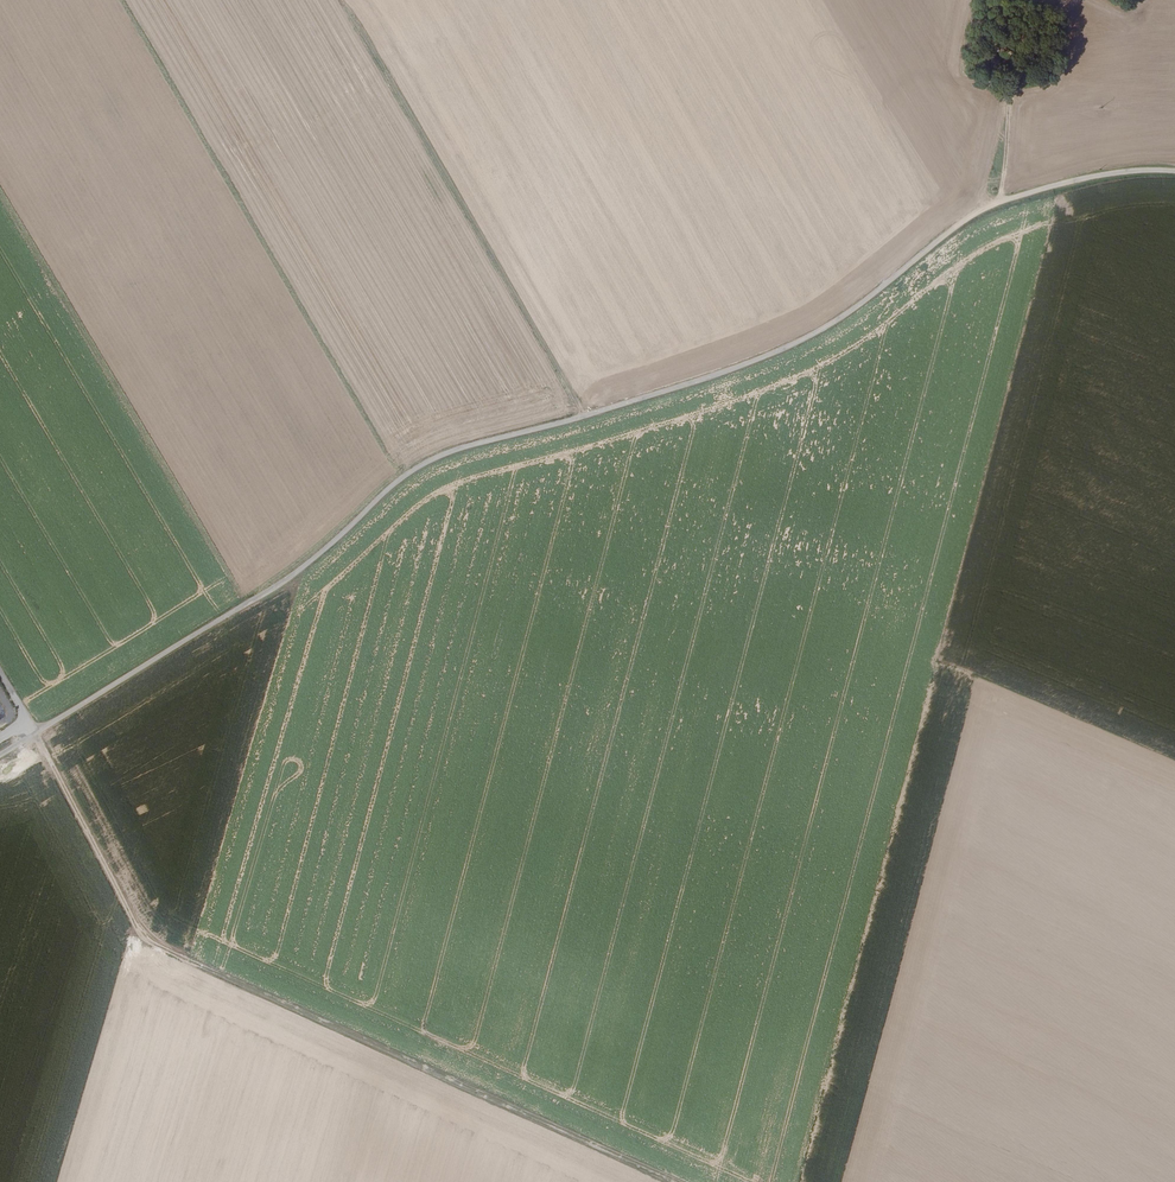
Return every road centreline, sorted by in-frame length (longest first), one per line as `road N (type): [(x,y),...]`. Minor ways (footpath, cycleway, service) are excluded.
road 1 (unclassified): [(0,755),(287,580),(428,461),(769,356),(851,312),(954,229),(1002,202),(1111,174),(1174,172)]
road 2 (track): [(684,1181),(143,937),(137,921),(230,613)]

